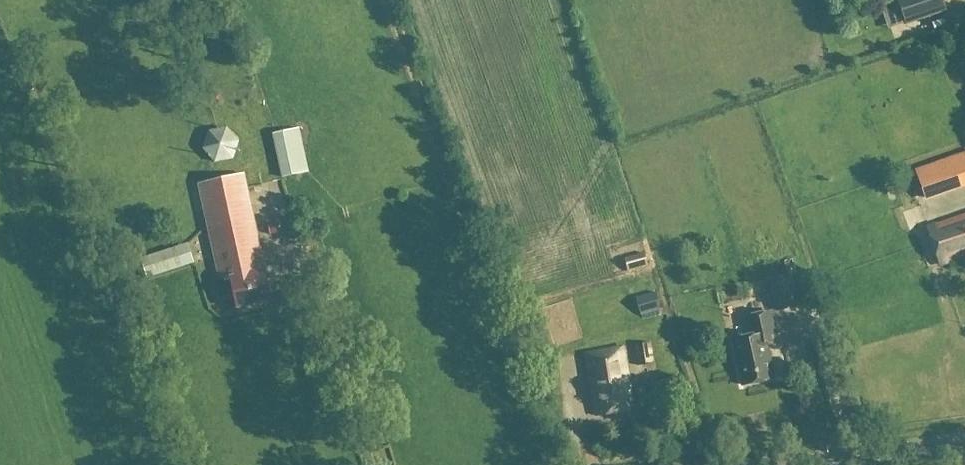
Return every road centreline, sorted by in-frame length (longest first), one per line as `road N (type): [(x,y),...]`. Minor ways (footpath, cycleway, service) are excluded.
road 1 (unclassified): [(742,464),(964,437)]

